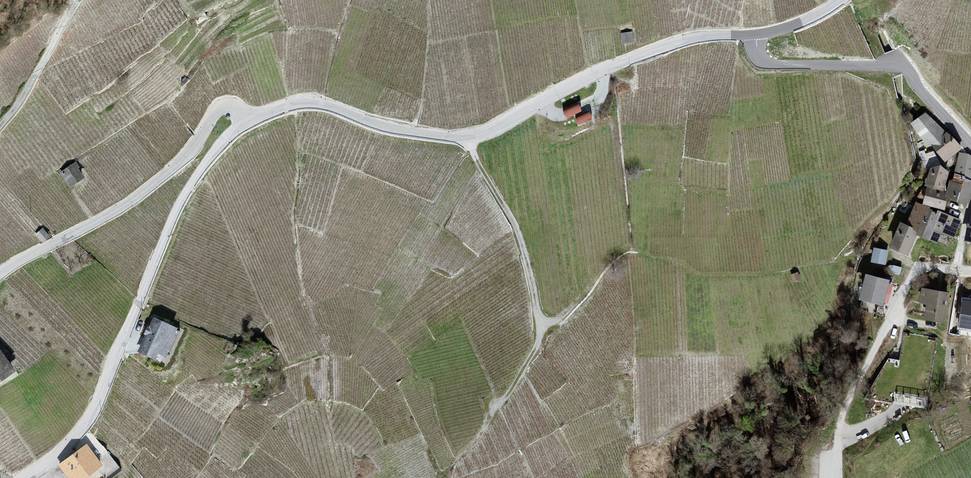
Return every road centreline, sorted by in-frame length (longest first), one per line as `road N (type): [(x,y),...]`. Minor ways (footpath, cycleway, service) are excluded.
road 1 (unclassified): [(247,118),(310,102),(372,123),(466,138),(625,60),(706,36),(755,34)]
road 2 (unclassified): [(26,477),(87,426),(177,206),(247,118)]
road 3 (unclassified): [(247,118),(229,106),(216,112),(184,159),(124,207),(0,278)]
road 4 (track): [(466,138),(520,227),(541,329),(503,404)]
road 5 (unclassified): [(755,34),(758,53),(775,65),(905,67),(970,147)]
road 6 (track): [(840,477),(841,438),(897,318)]
road 7 (track): [(0,124),(31,84),(70,0)]

